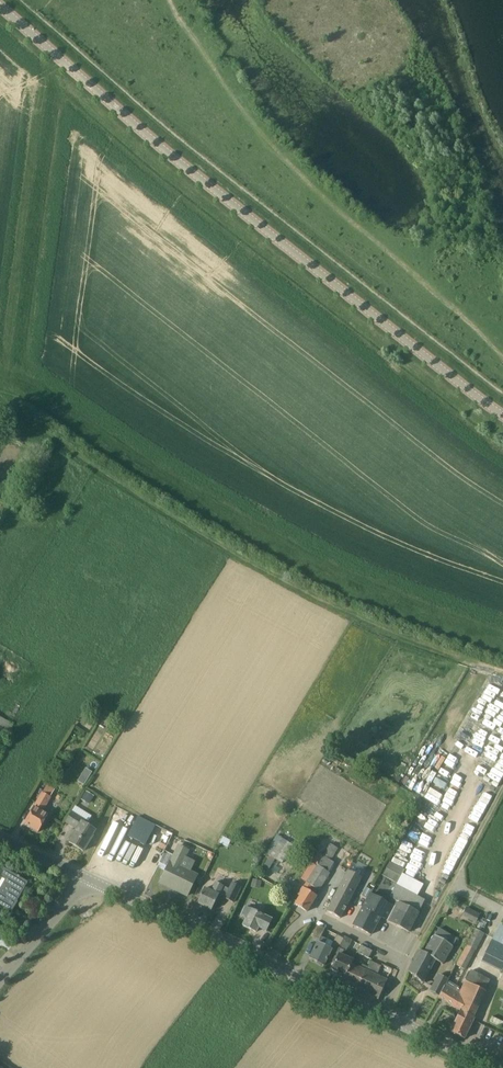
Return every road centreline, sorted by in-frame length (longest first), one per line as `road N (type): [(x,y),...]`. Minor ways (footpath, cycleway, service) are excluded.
road 1 (unclassified): [(0,7),(155,143),(502,415)]
road 2 (tertiary): [(381,1015),(89,880)]
road 3 (track): [(420,941),(502,788)]
road 4 (unclassified): [(0,977),(89,880)]
road 5 (tertiary): [(501,1067),(381,1015)]

